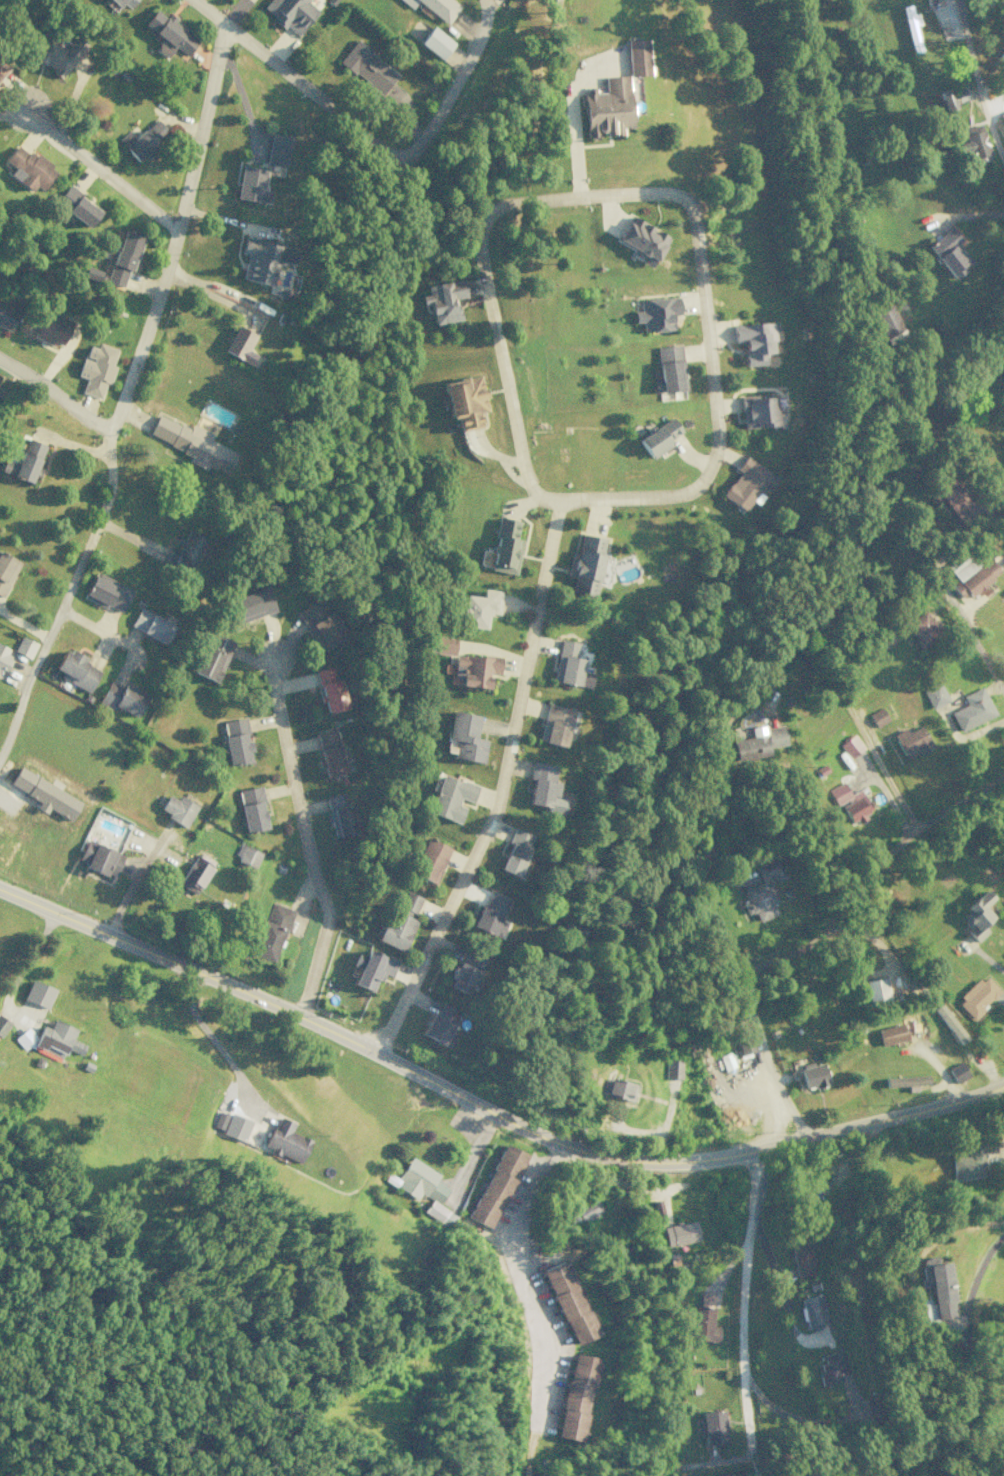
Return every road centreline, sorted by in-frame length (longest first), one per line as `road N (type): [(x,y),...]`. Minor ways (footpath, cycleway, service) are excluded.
road 1 (tertiary): [(0,885),(299,1014),(583,1153),(658,1164),(707,1159),(1003,1084)]
road 2 (residential): [(538,498),(683,493),(710,468),(714,397),(695,223),(683,199),(657,193),(510,201),(481,224),(480,259),(514,431),(538,498)]
road 3 (residential): [(227,26),(177,230),(107,445),(107,499),(0,751)]
road 4 (residential): [(384,1054),(498,797),(558,500)]
road 5 (residential): [(779,1092),(737,979),(824,934),(859,880),(887,855),(1003,774)]
road 6 (residential): [(484,0),(466,67),(414,150),(393,159),(193,0)]
road 7 (residential): [(299,1014),(325,914),(272,680),(273,653)]
road 8 (residential): [(755,1475),(739,1320),(763,1173),(758,1149)]
road 9 (residential): [(719,741),(705,911),(737,979)]
road 10 (residential): [(177,230),(18,105)]
road 11 (residential): [(1003,165),(959,0)]
road 12 (residential): [(1003,693),(934,572)]
road 13 (residential): [(111,430),(0,361)]

